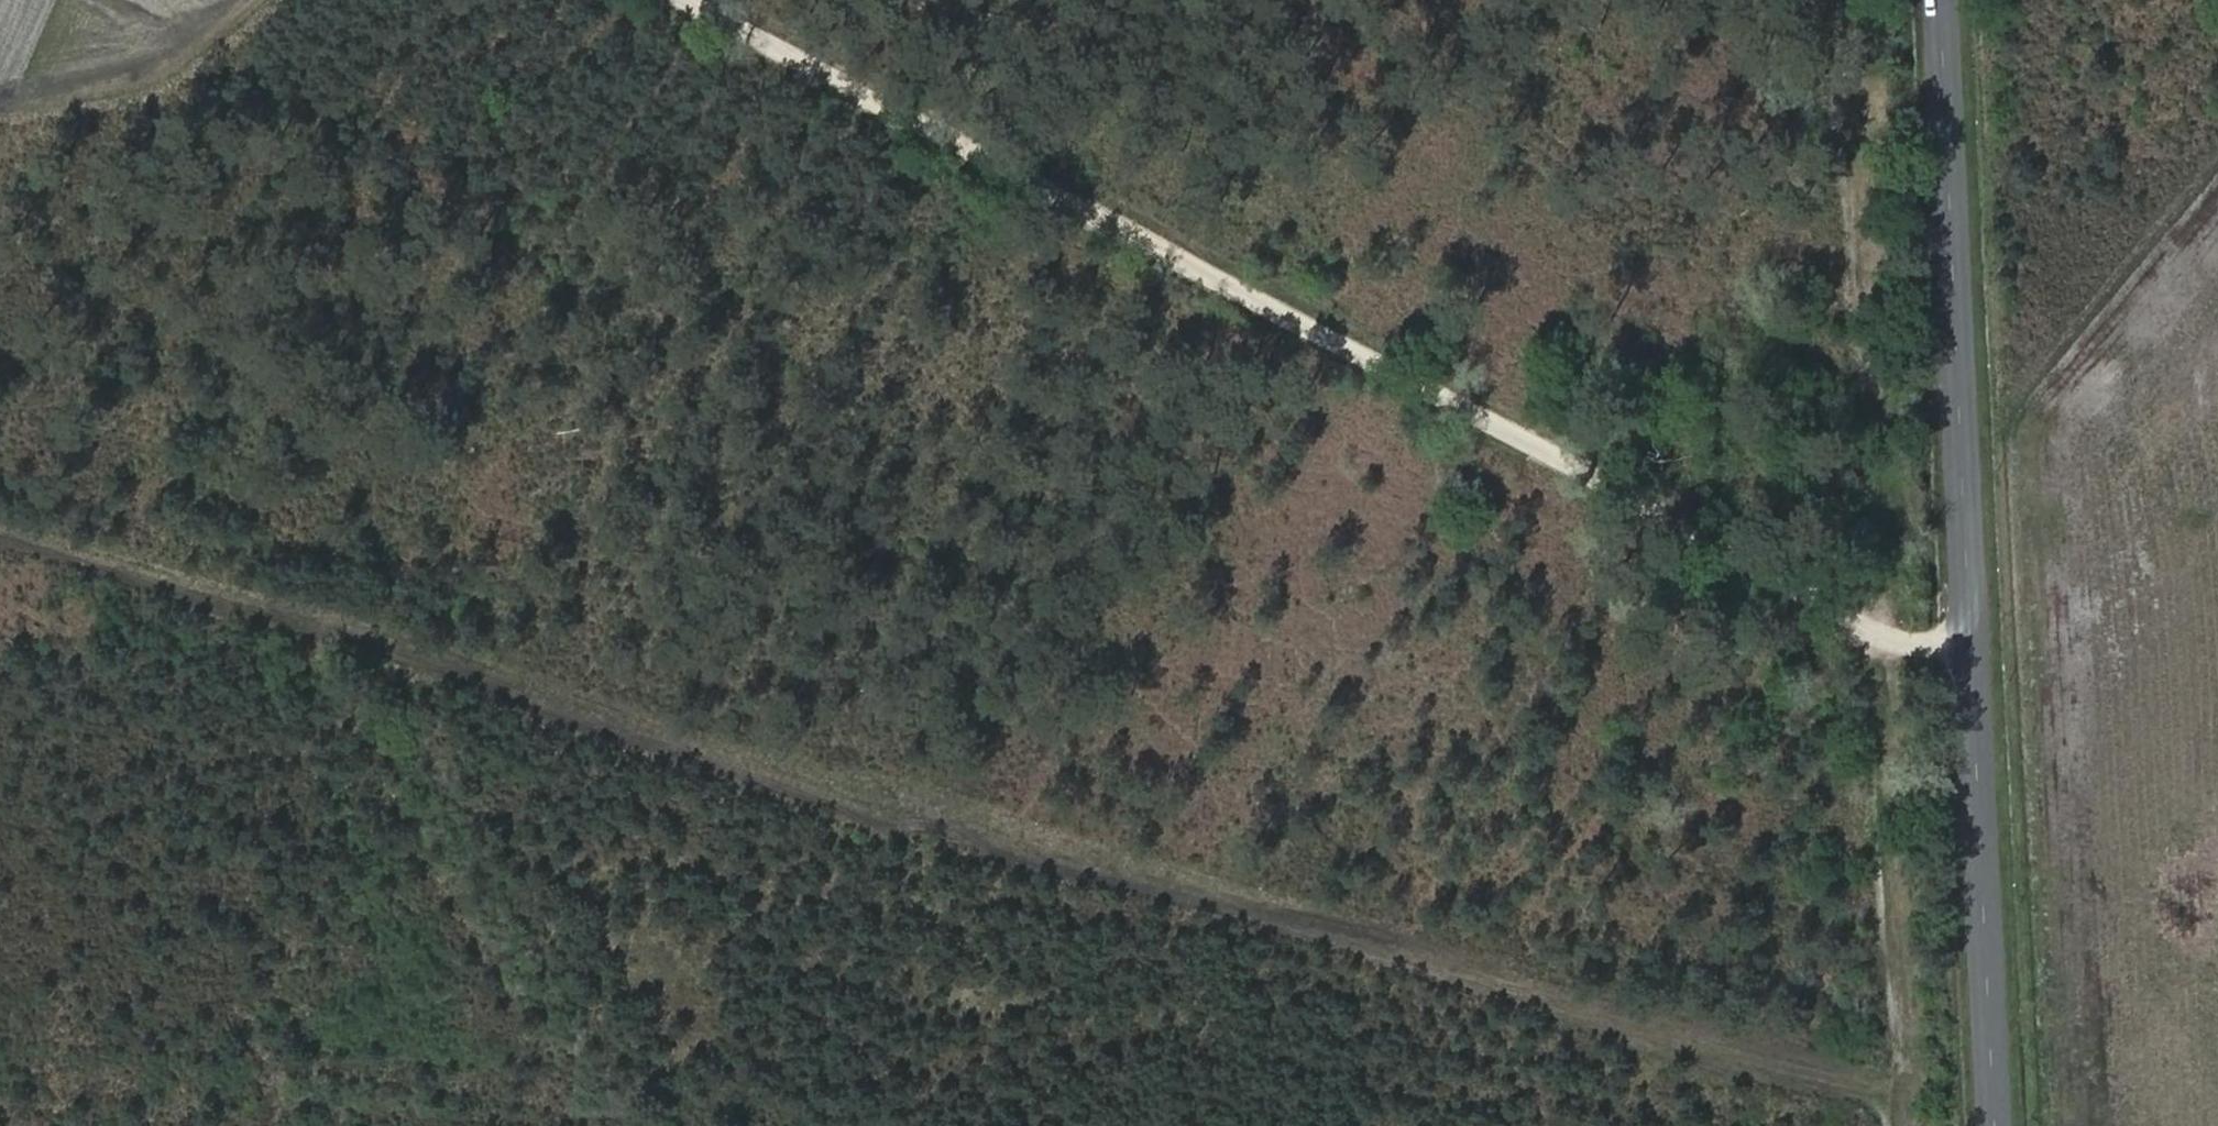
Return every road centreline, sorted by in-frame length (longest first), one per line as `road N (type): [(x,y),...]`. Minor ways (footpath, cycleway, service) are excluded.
road 1 (secondary): [(1995,1125),(1940,0)]

